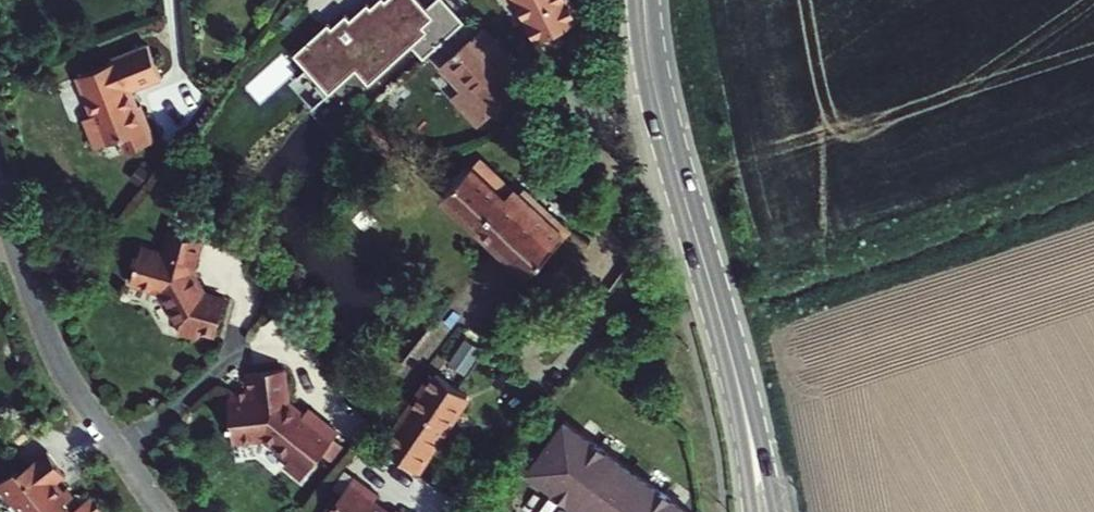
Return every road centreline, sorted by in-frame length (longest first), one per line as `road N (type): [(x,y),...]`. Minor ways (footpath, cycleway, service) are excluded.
road 1 (secondary): [(645,0),(660,109),(735,375)]
road 2 (residential): [(0,198),(60,362),(161,511)]
road 3 (secondary): [(775,511),(735,375)]
road 4 (secondary): [(735,375),(752,511)]

